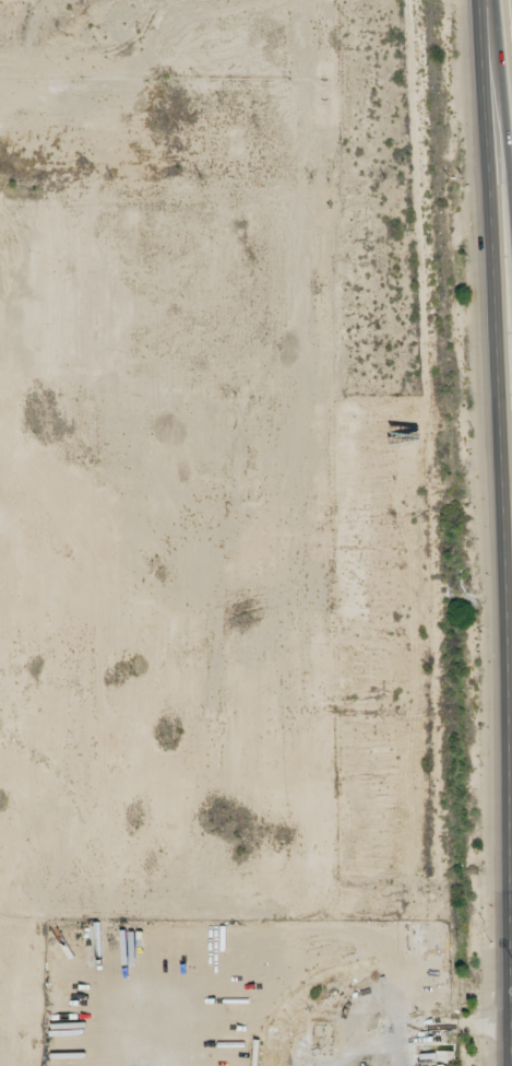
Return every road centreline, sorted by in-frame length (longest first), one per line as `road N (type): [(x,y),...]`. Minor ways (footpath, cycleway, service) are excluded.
road 1 (secondary): [(484,0),(510,644),(511,952)]
road 2 (motorway): [(489,0),(511,153)]

